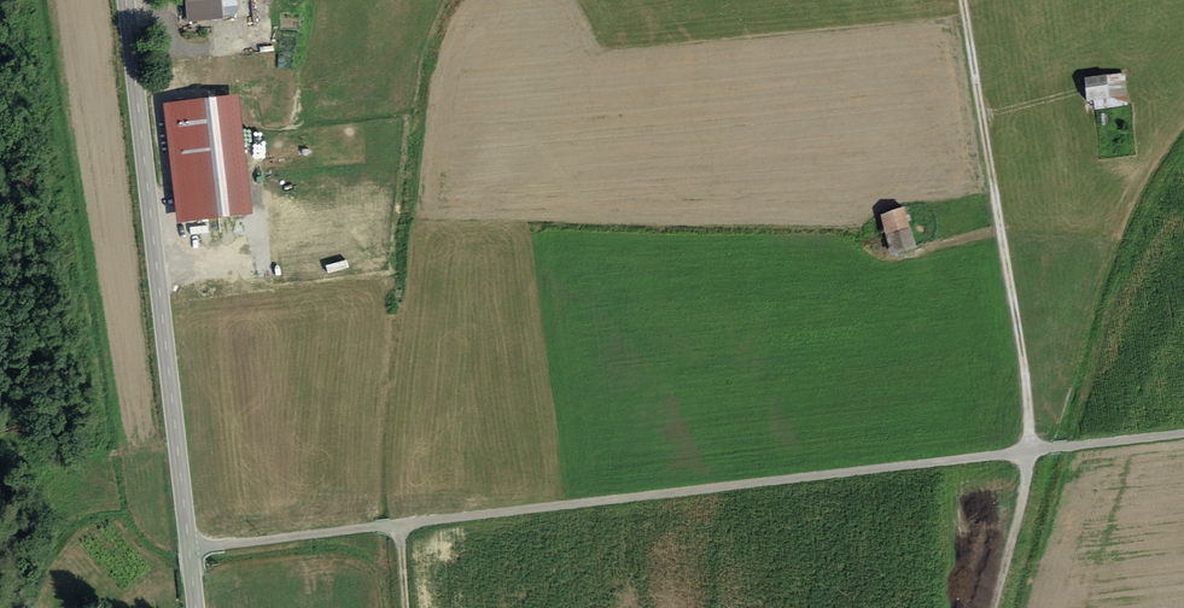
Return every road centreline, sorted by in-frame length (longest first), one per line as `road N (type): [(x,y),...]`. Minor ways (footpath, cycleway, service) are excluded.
road 1 (track): [(1183,433),(189,550)]
road 2 (track): [(993,607),(1030,452),(1024,361),(964,0)]
road 3 (secondary): [(196,607),(125,0)]

